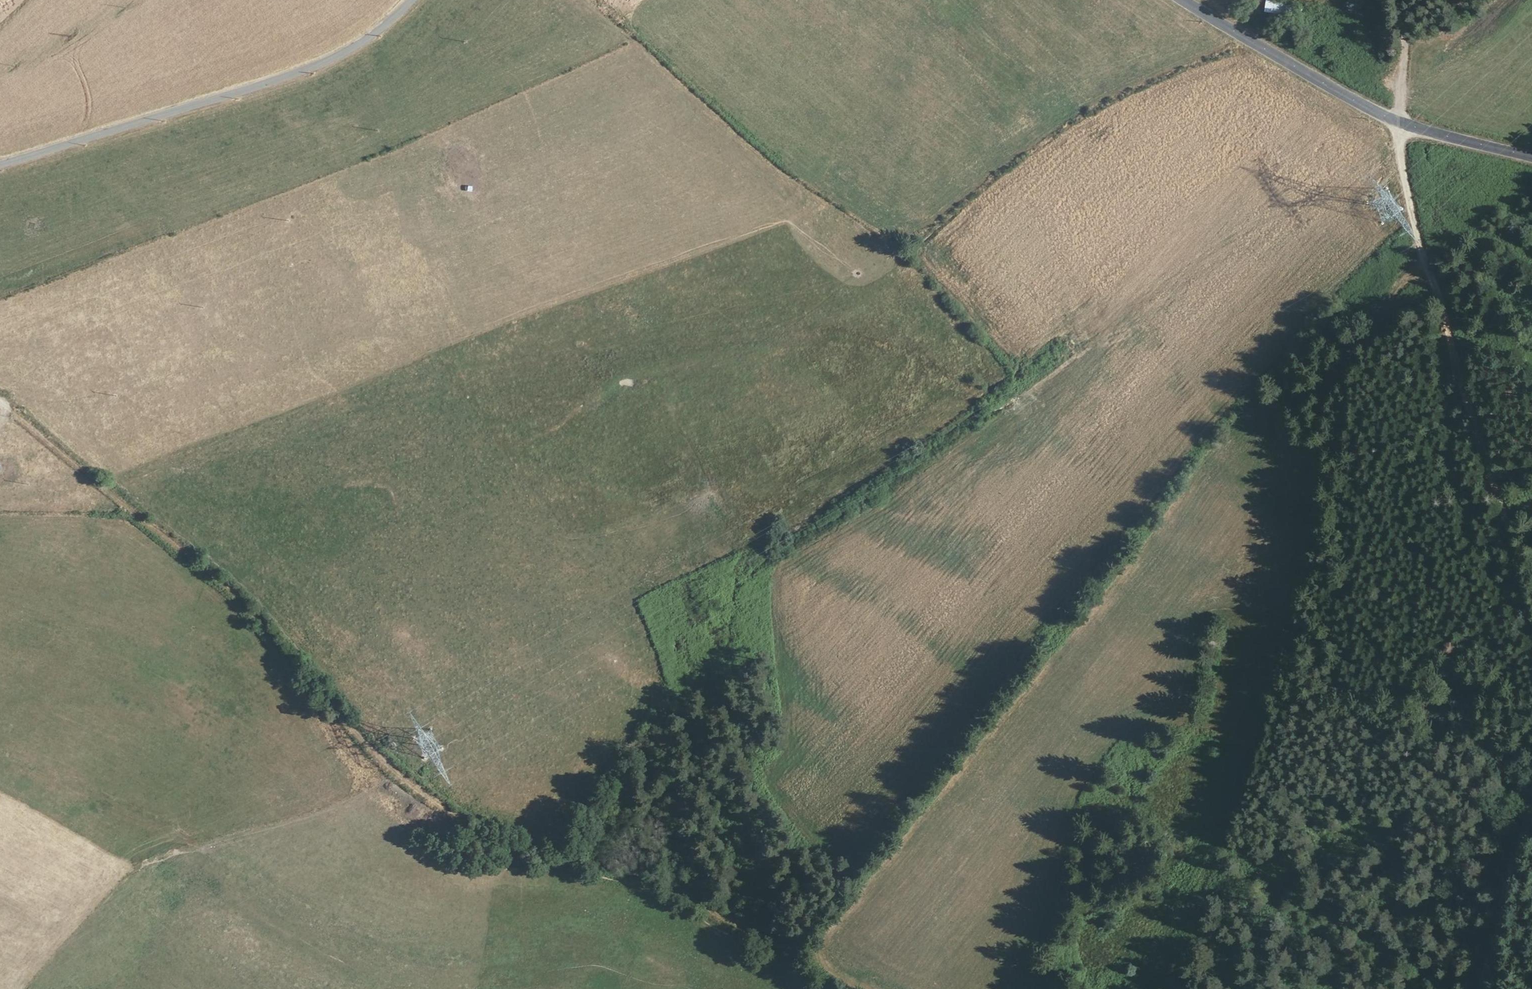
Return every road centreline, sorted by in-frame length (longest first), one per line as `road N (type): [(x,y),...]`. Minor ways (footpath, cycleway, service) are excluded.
road 1 (unclassified): [(411,0),(322,63),(0,165)]
road 2 (tertiary): [(1186,0),(1397,123),(1531,156)]
road 3 (track): [(1406,125),(1406,0)]

